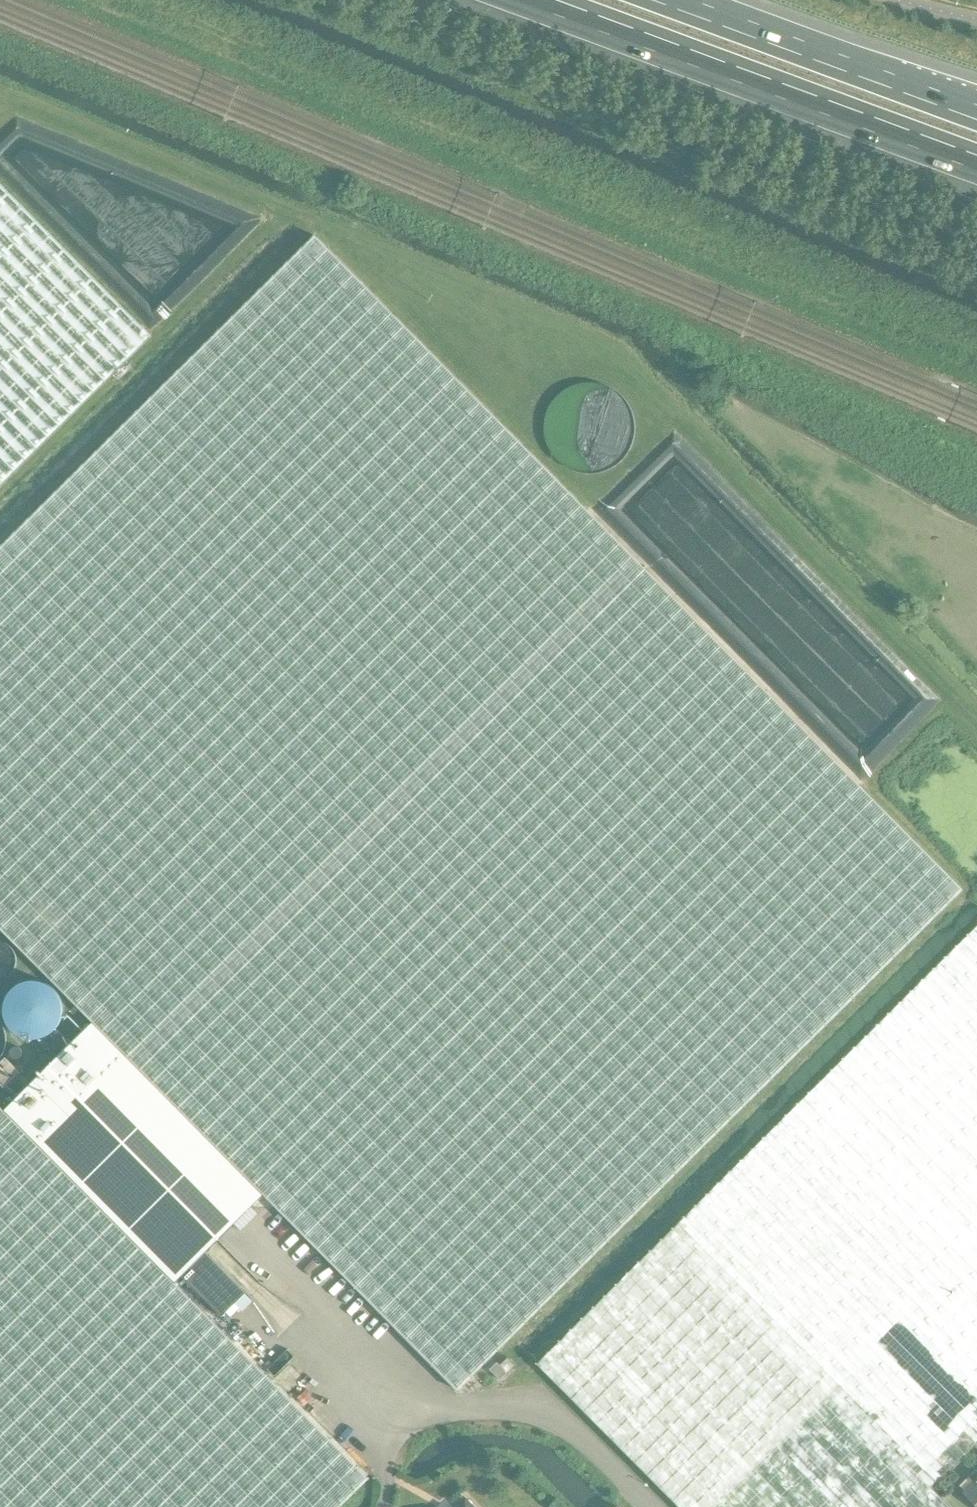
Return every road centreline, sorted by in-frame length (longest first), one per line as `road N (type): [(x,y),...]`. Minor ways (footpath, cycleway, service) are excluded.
road 1 (motorway): [(517,0),(976,170)]
road 2 (motorway): [(976,105),(693,0)]

